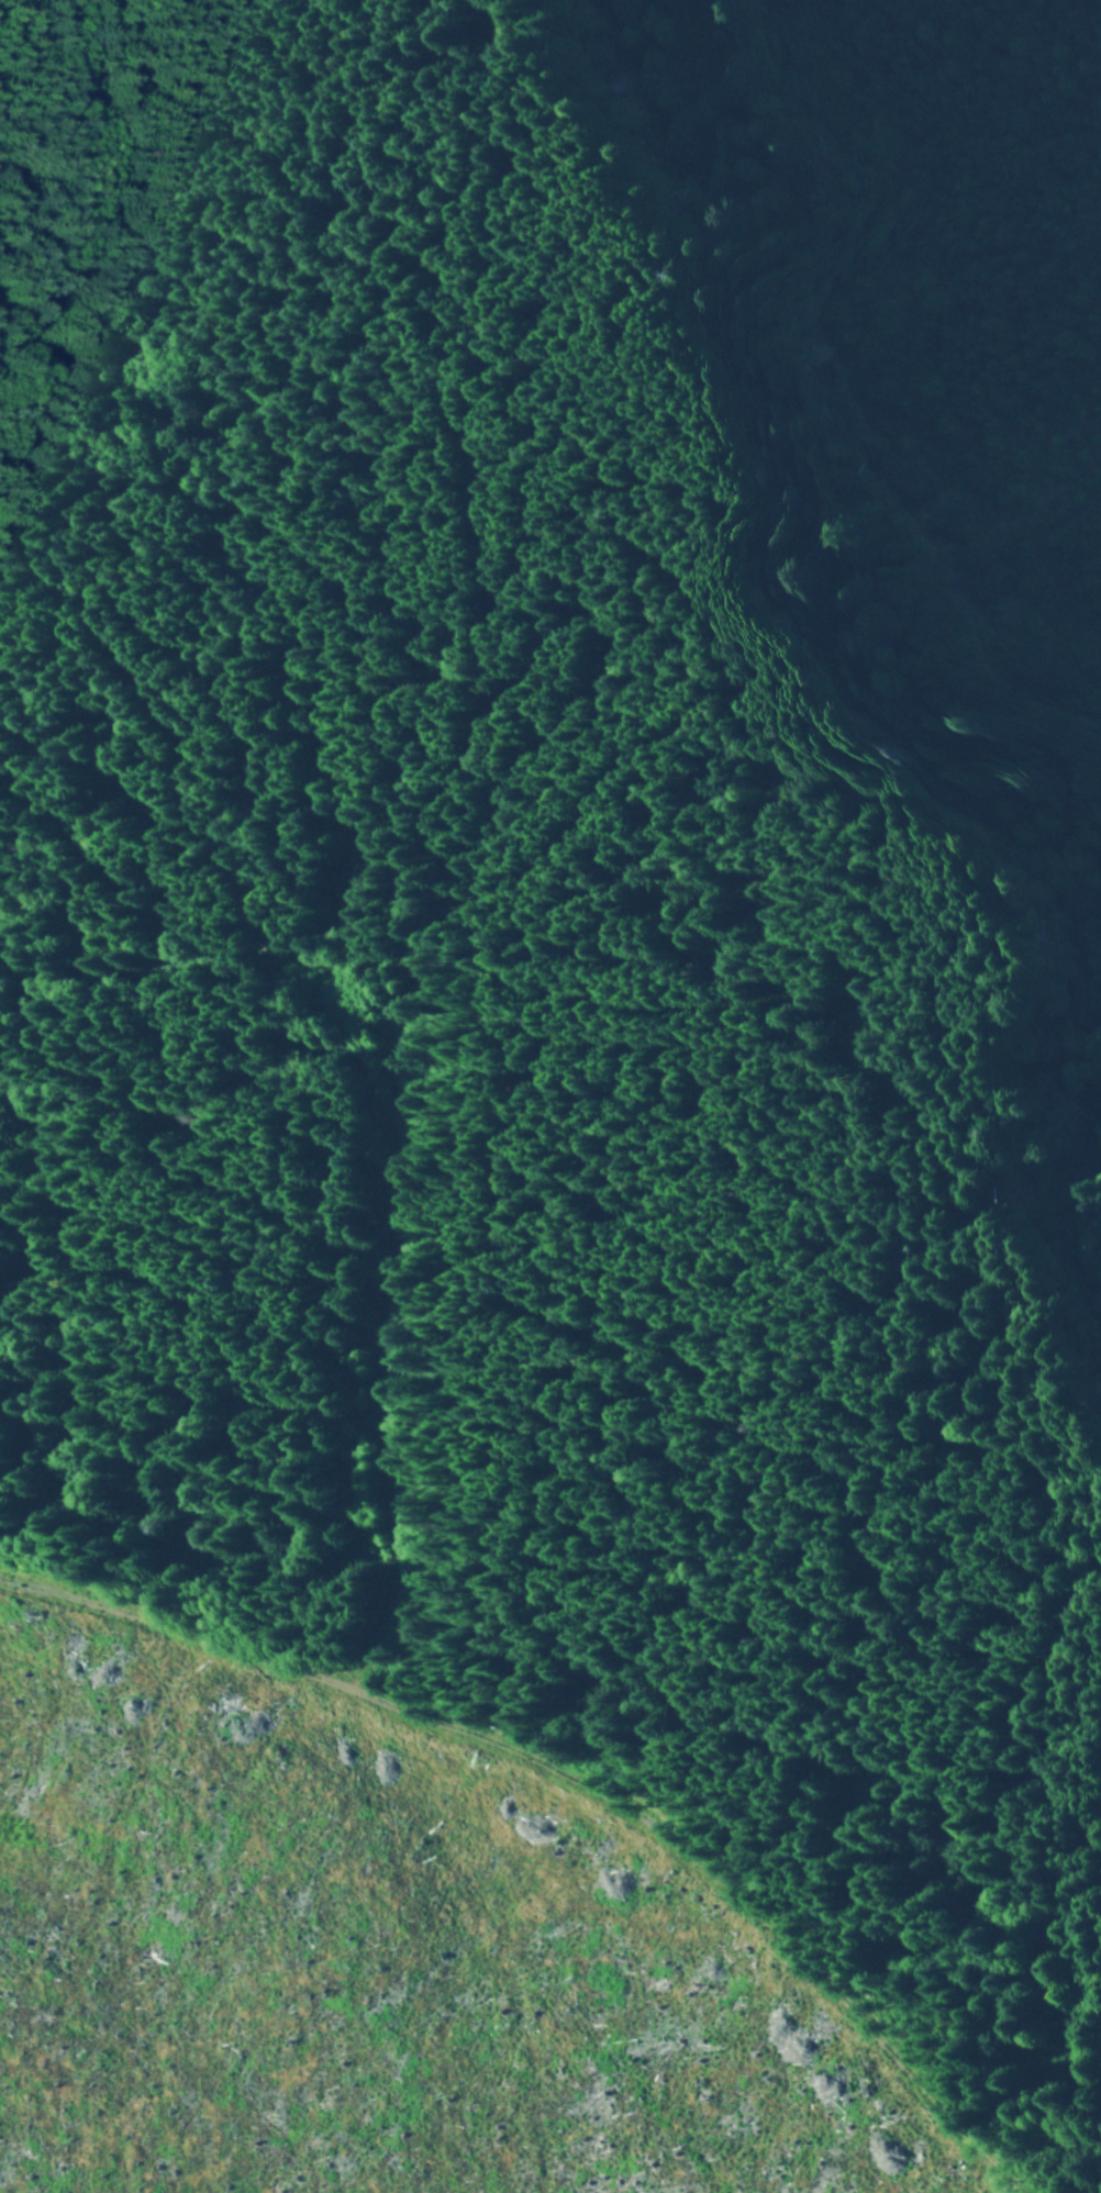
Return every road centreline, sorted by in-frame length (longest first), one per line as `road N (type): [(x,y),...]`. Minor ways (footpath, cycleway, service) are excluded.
road 1 (track): [(388,1060),(366,1647),(262,1669),(0,1581)]

